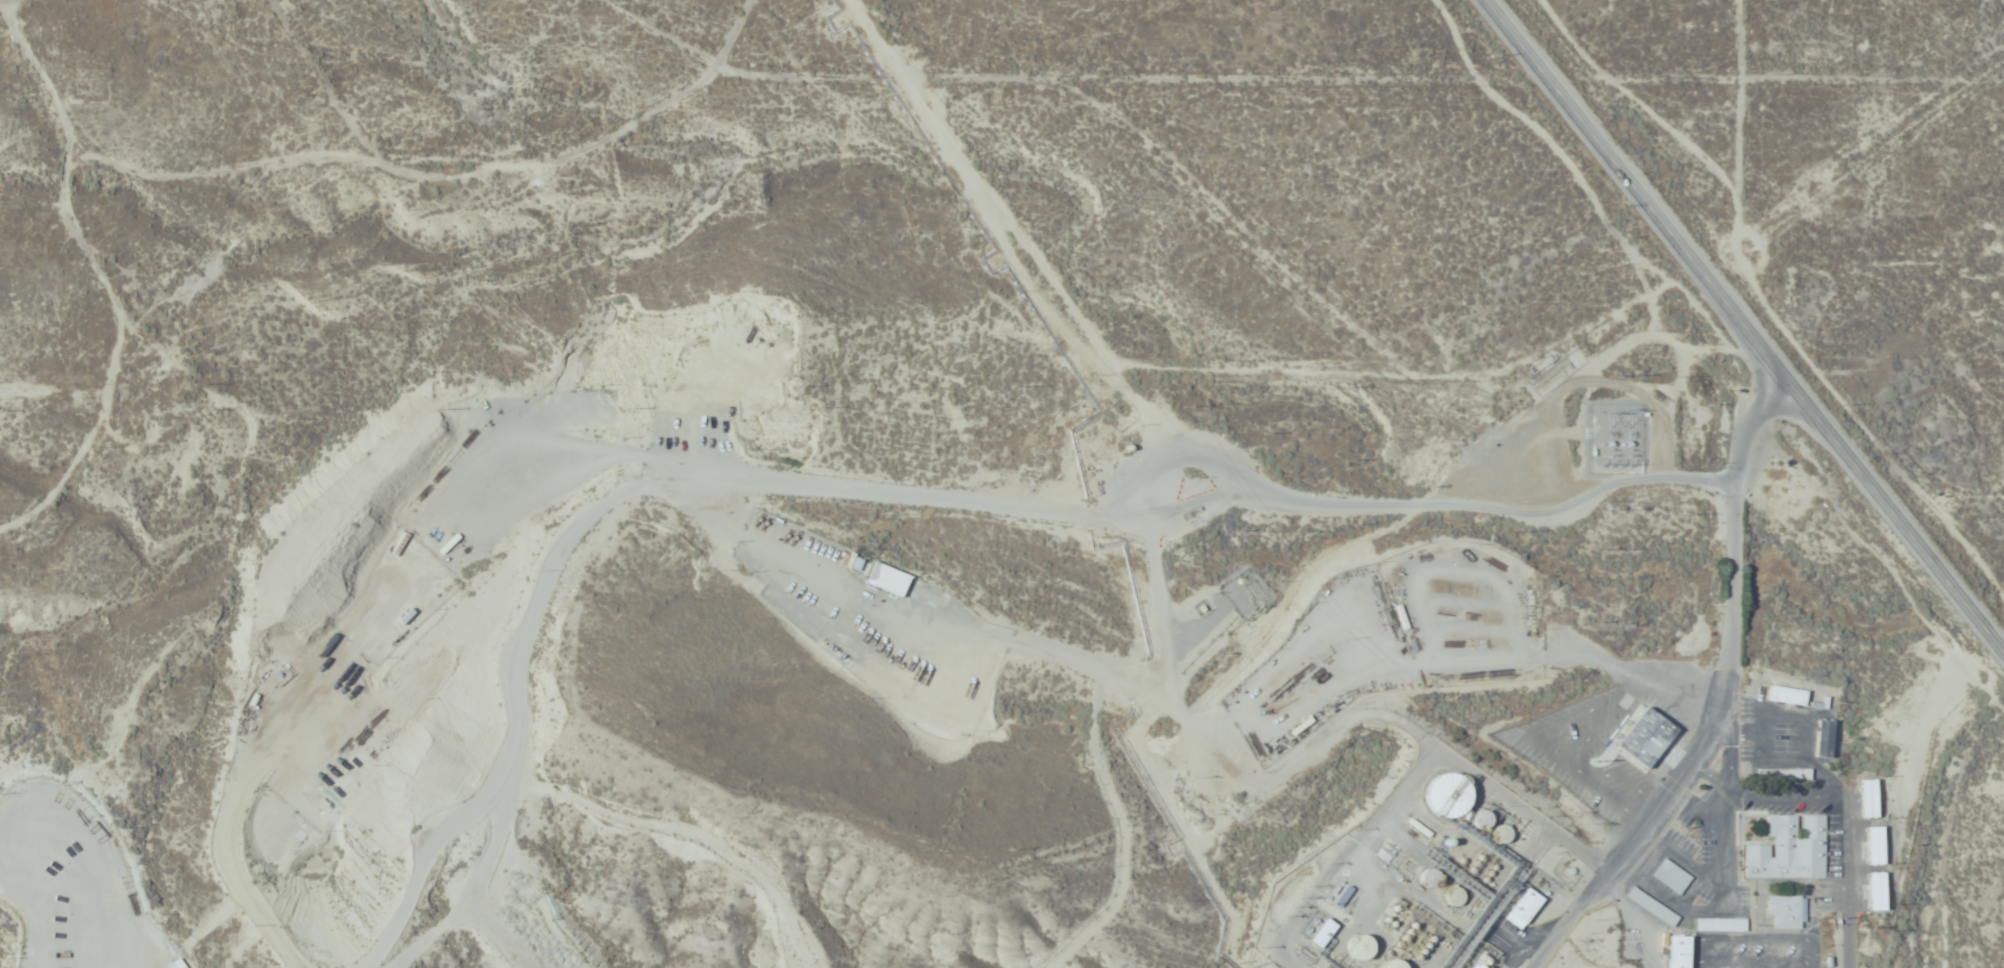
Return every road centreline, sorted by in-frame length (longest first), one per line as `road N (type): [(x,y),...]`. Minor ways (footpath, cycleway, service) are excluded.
road 1 (primary): [(2003,647),(1488,0)]

